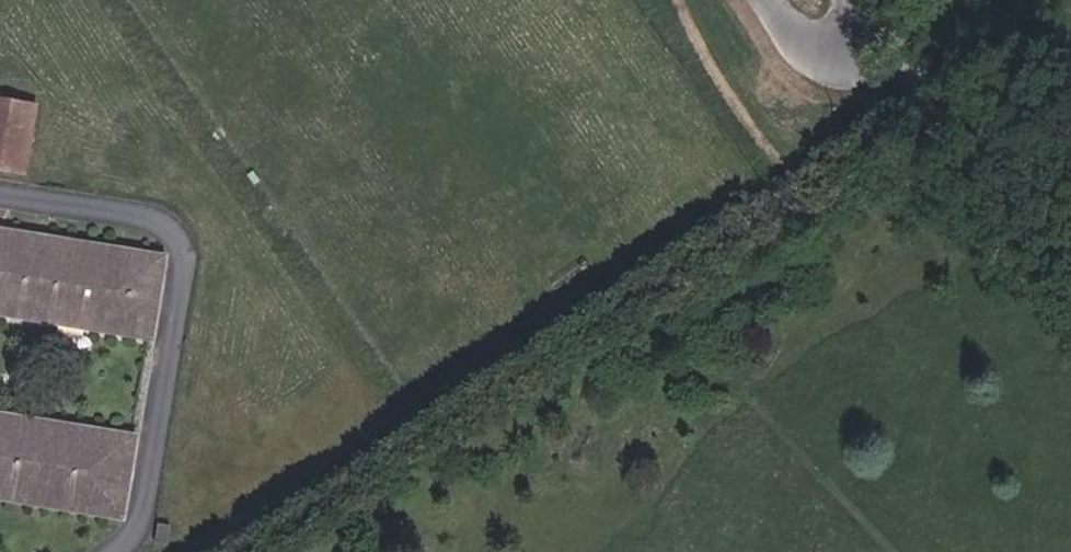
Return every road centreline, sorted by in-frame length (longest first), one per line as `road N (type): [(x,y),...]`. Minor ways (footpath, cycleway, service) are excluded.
road 1 (residential): [(1070,267),(863,0)]
road 2 (residential): [(853,0),(854,28),(826,48),(768,0)]

